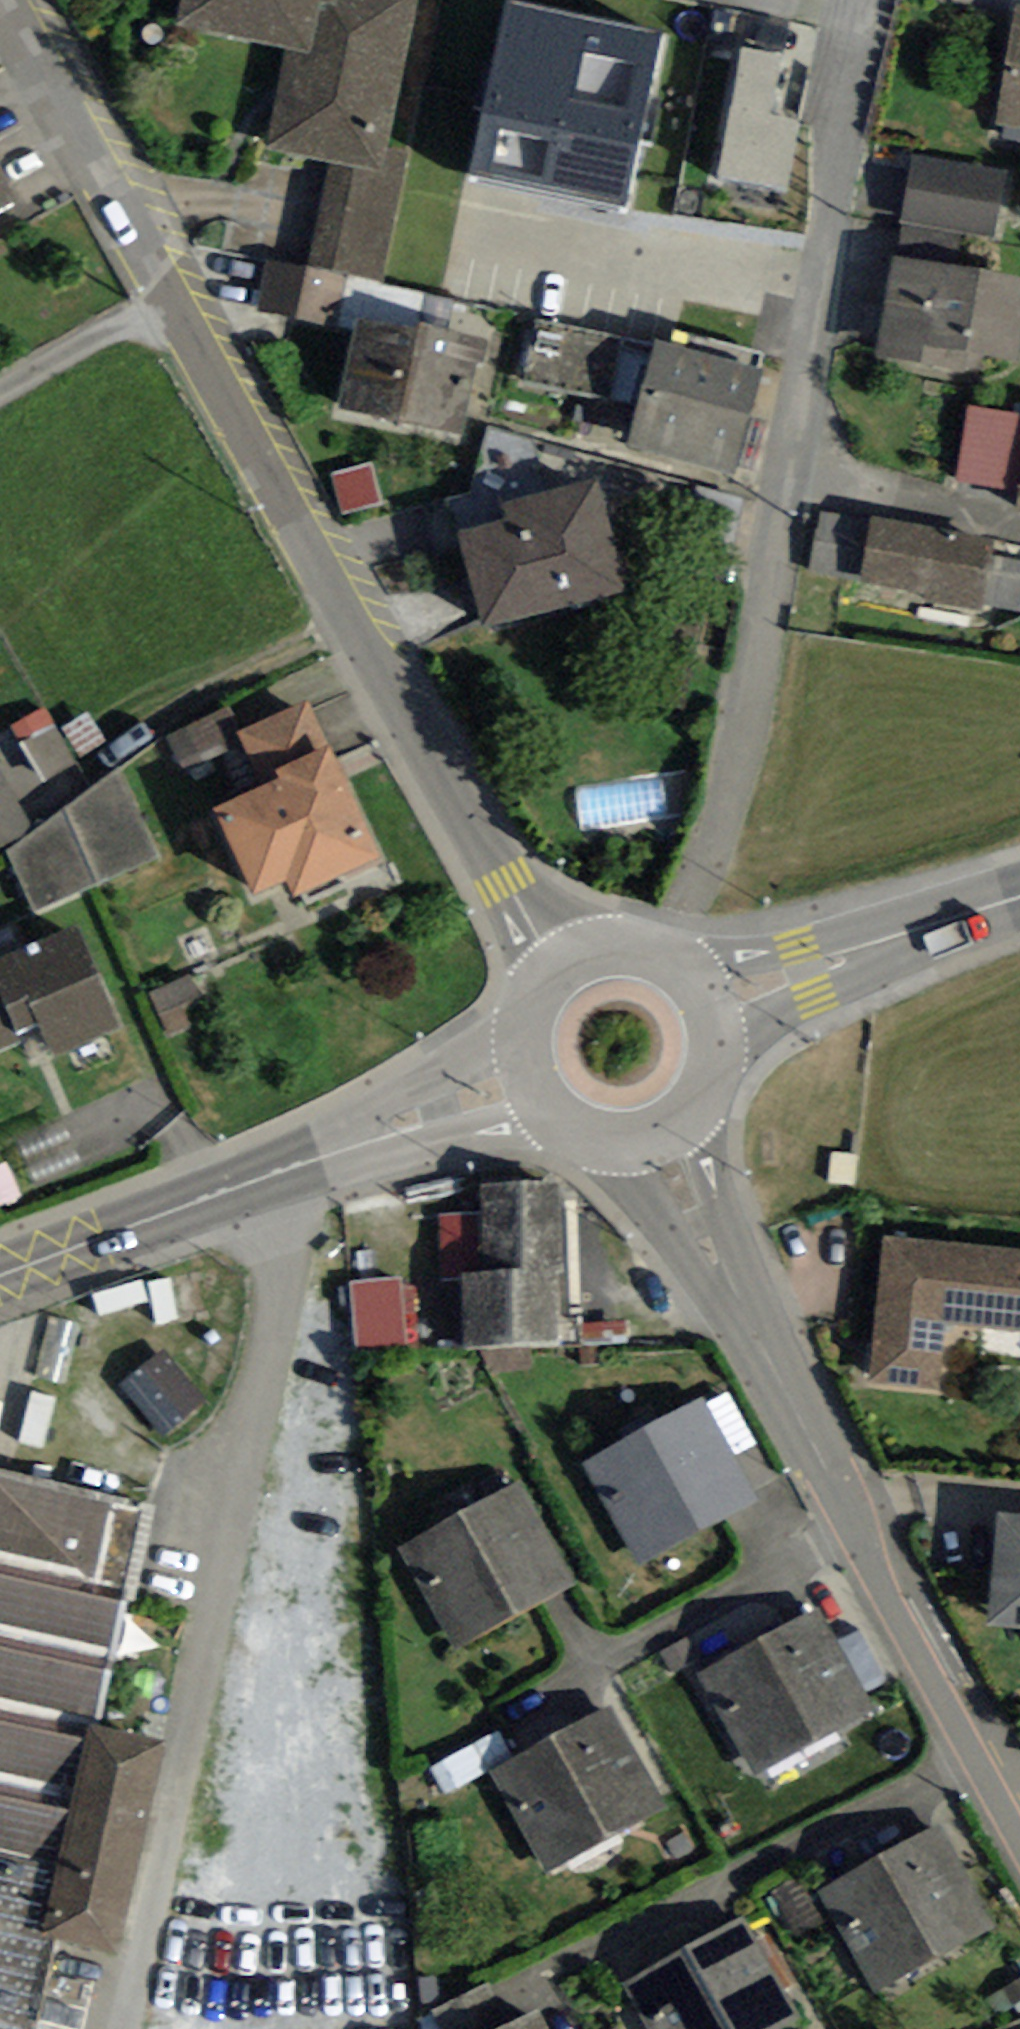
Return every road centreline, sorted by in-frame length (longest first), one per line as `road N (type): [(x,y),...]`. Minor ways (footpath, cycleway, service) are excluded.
road 1 (residential): [(558,963),(12,0)]
road 2 (residential): [(877,0),(746,696),(669,959)]
road 3 (residential): [(1019,1817),(853,1519),(655,1137)]
road 4 (tertiary): [(0,1275),(521,1078)]
road 5 (tertiary): [(707,1002),(1019,895)]
road 6 (tertiary): [(521,1078),(561,1129),(623,1145),(655,1137)]
road 7 (tertiary): [(655,1137),(703,1096),(716,1033),(707,1002)]
road 8 (tertiary): [(558,963),(520,1014),(521,1078)]

